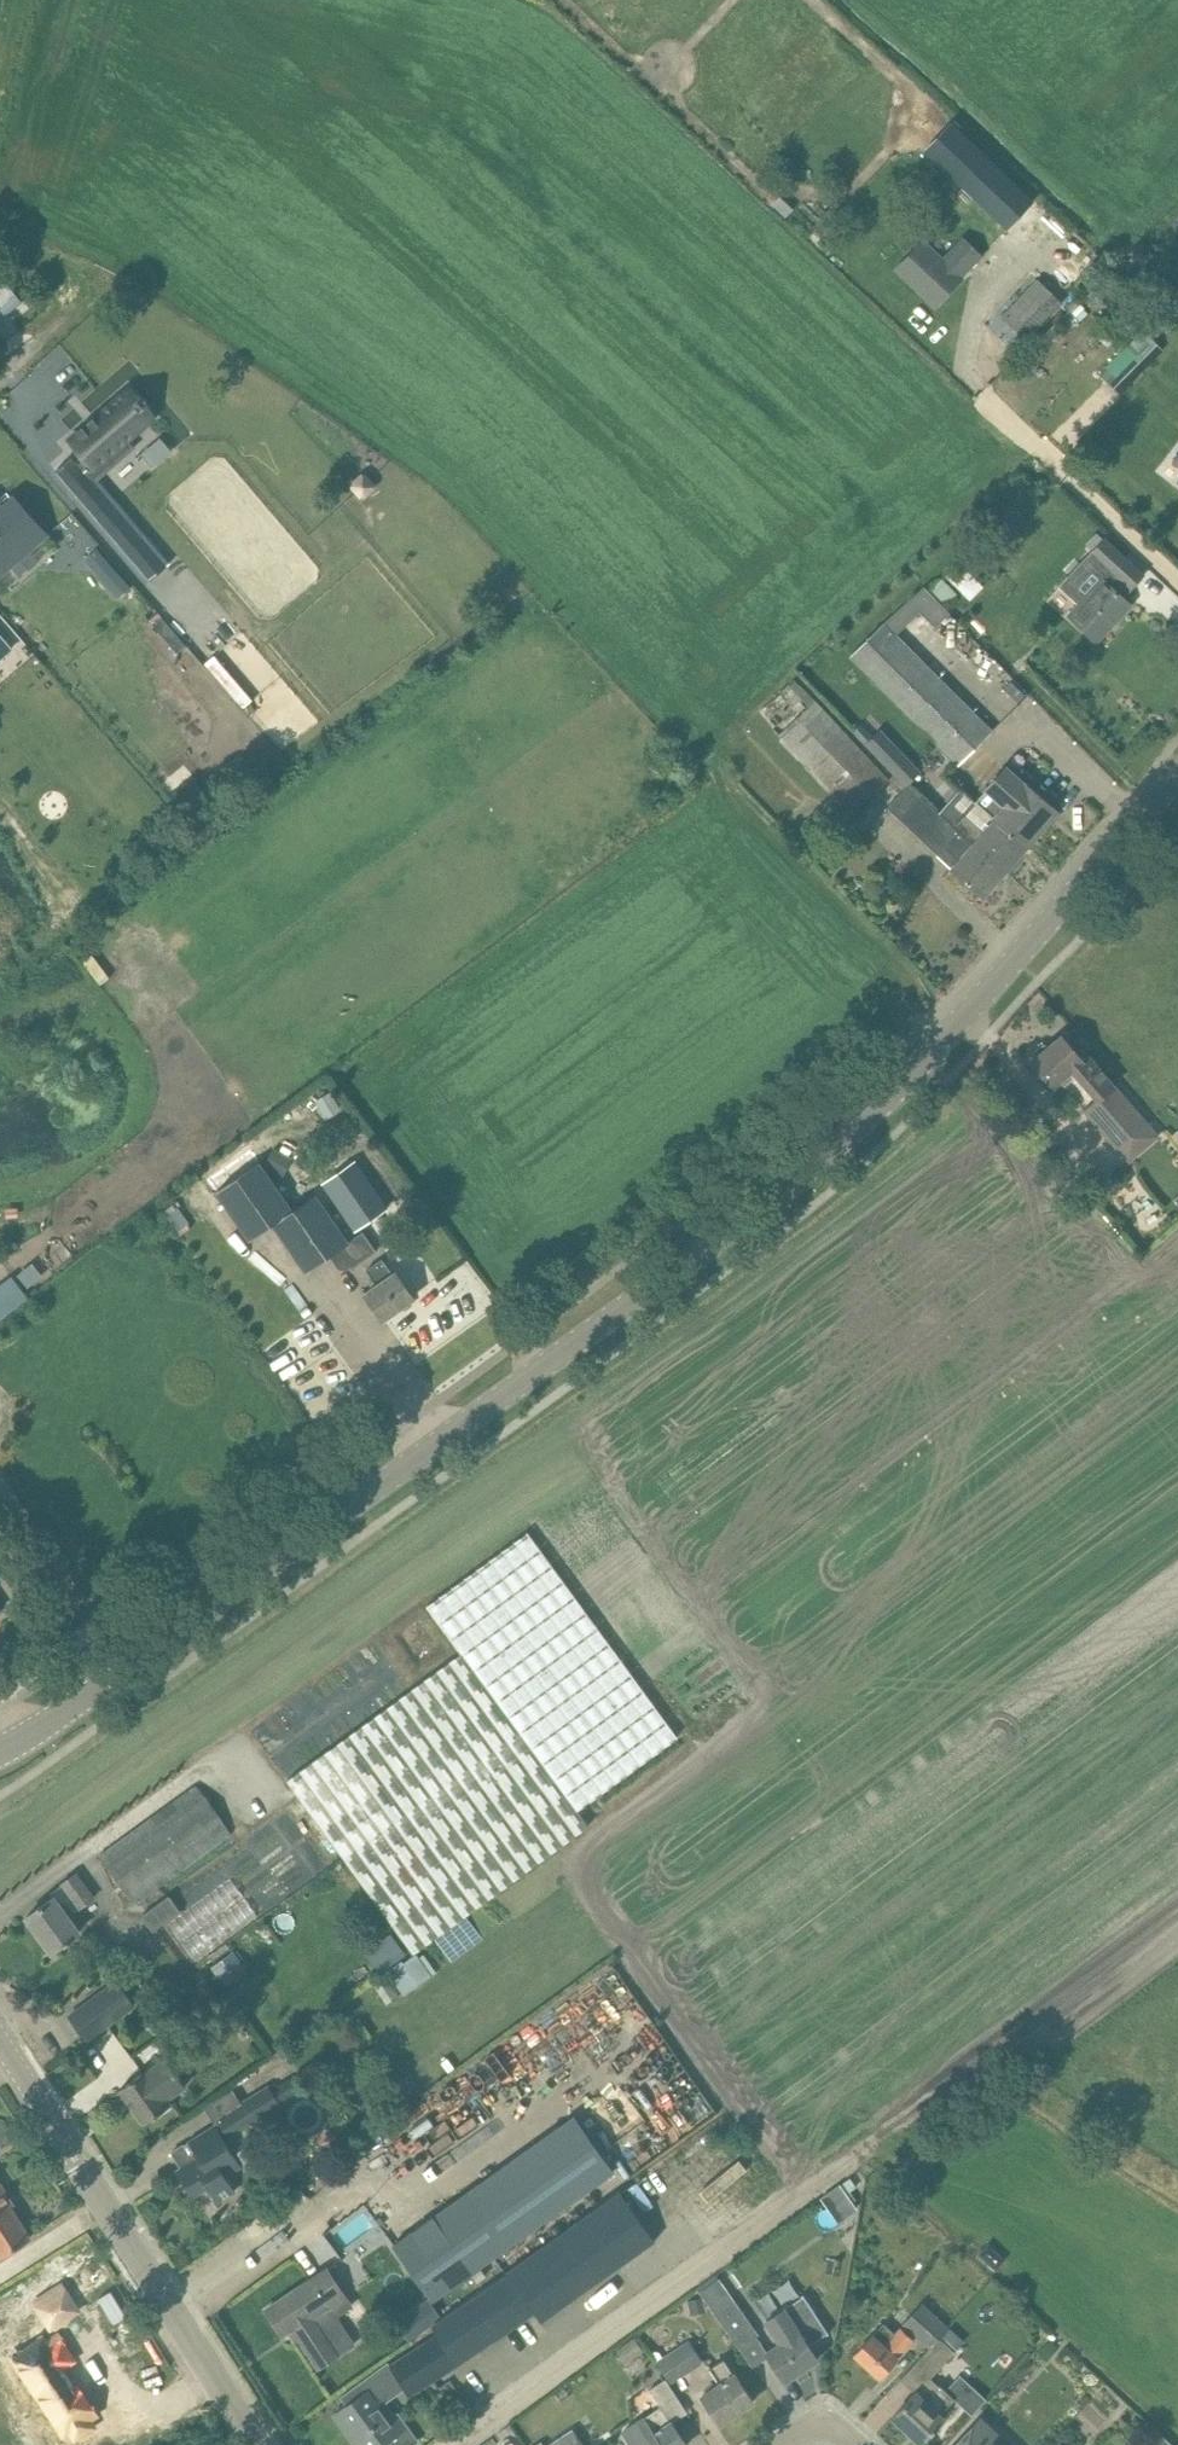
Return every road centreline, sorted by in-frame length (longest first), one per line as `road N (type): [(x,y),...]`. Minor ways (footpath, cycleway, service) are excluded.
road 1 (tertiary): [(0,1753),(53,1728),(843,1145),(1177,776)]
road 2 (tertiary): [(260,2444),(0,2041)]

